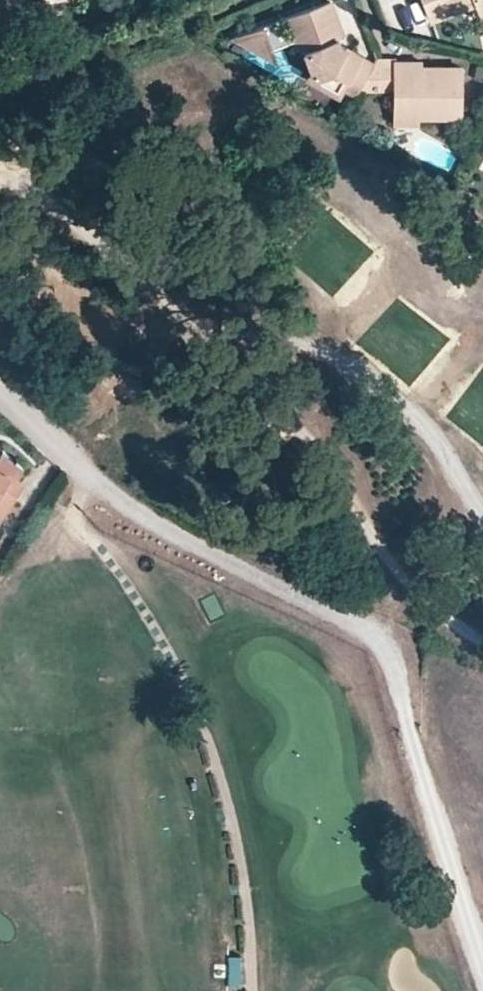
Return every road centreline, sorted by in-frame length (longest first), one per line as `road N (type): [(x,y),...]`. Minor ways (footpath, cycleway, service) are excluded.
road 1 (track): [(482,990),(381,633),(185,537),(73,469),(0,398)]
road 2 (track): [(482,636),(432,606),(340,476),(210,330),(33,197),(0,191)]
road 3 (track): [(0,80),(210,0)]

